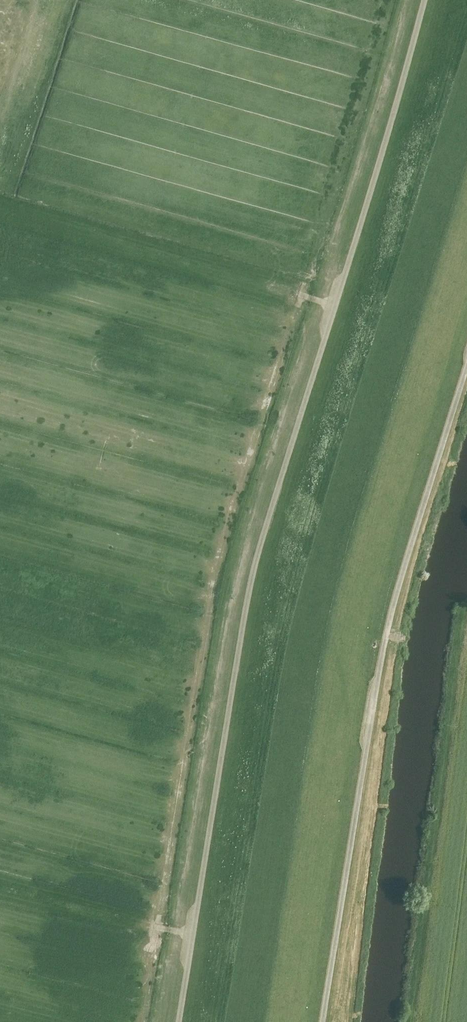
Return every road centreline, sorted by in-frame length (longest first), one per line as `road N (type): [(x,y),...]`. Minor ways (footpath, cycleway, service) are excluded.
road 1 (track): [(179,1021),(260,547),(426,0)]
road 2 (track): [(466,366),(391,617),(323,1021)]

